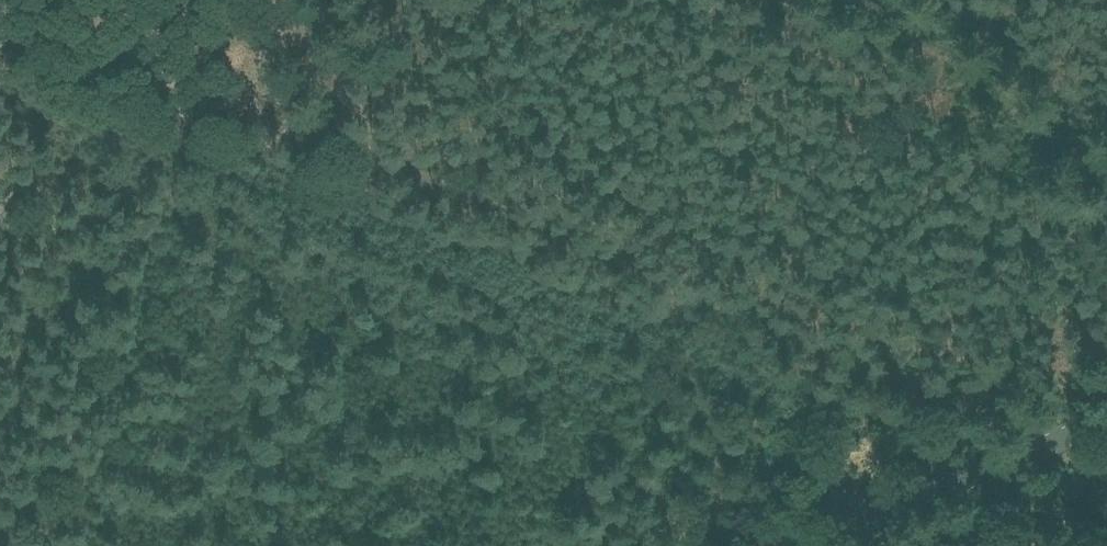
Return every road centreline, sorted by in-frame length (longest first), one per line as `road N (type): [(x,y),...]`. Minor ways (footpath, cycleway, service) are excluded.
road 1 (tertiary): [(813,545),(1106,419)]

